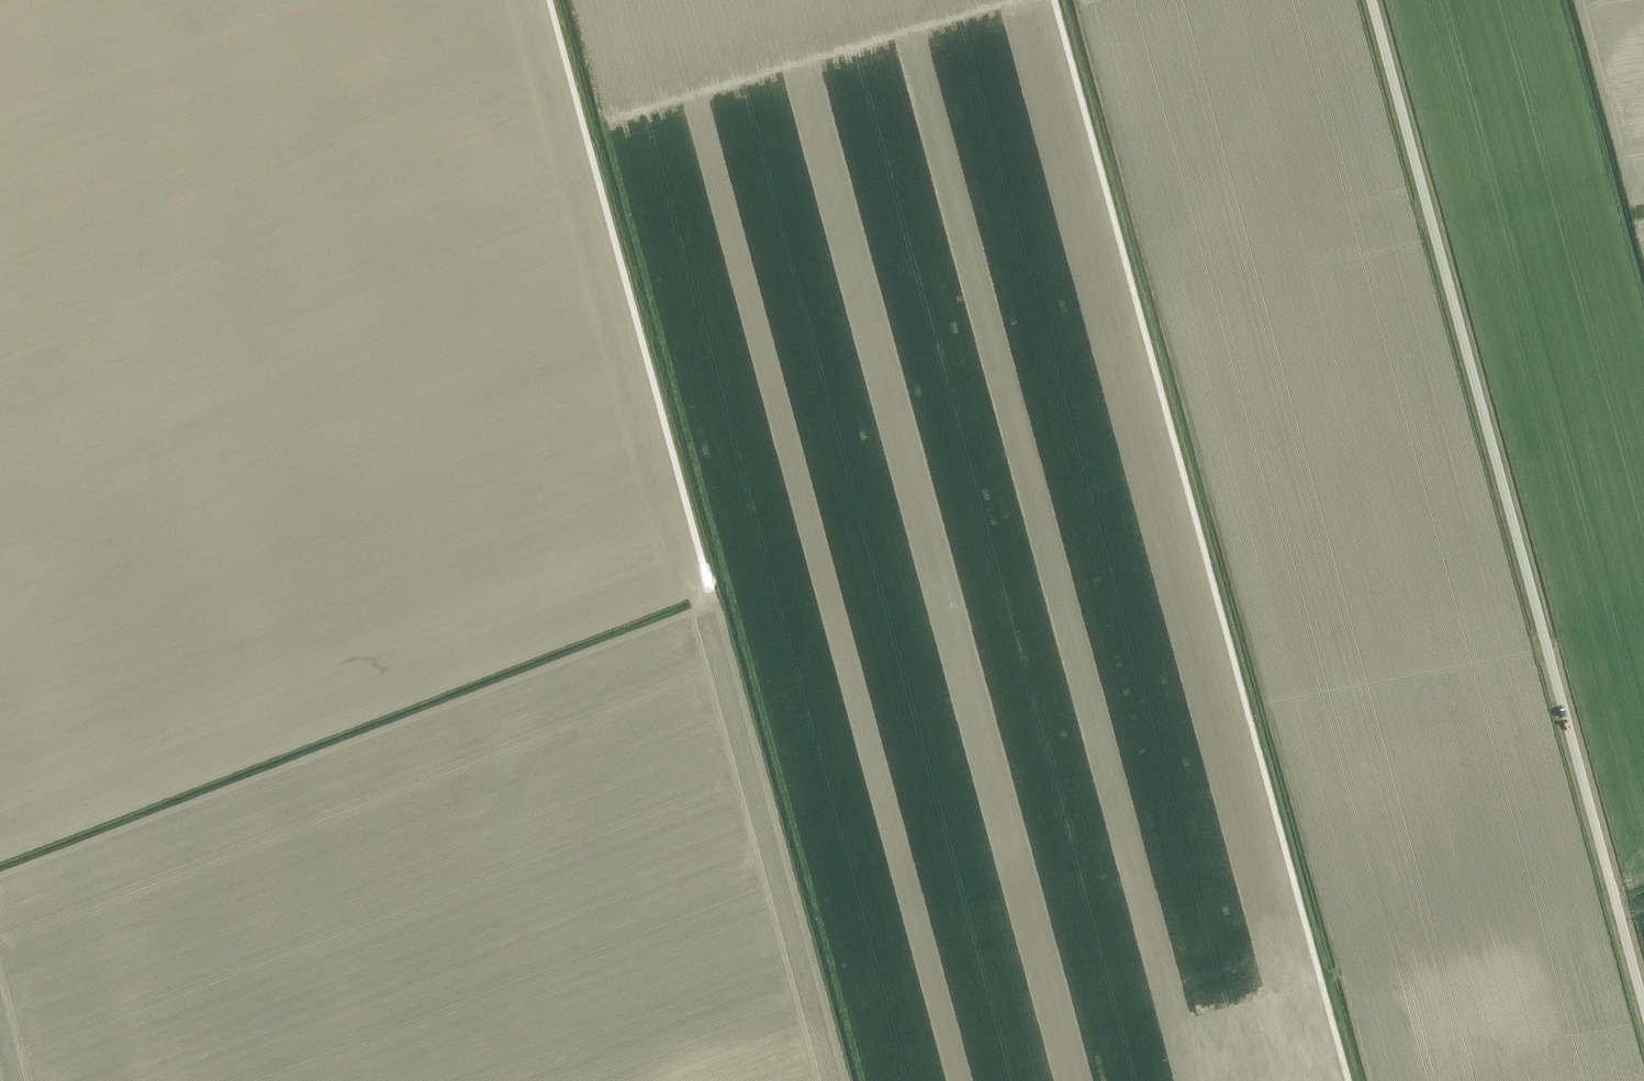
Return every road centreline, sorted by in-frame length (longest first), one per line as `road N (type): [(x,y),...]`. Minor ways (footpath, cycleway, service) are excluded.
road 1 (unclassified): [(1643,1005),(1370,0)]
road 2 (unclassified): [(588,141),(550,0)]

